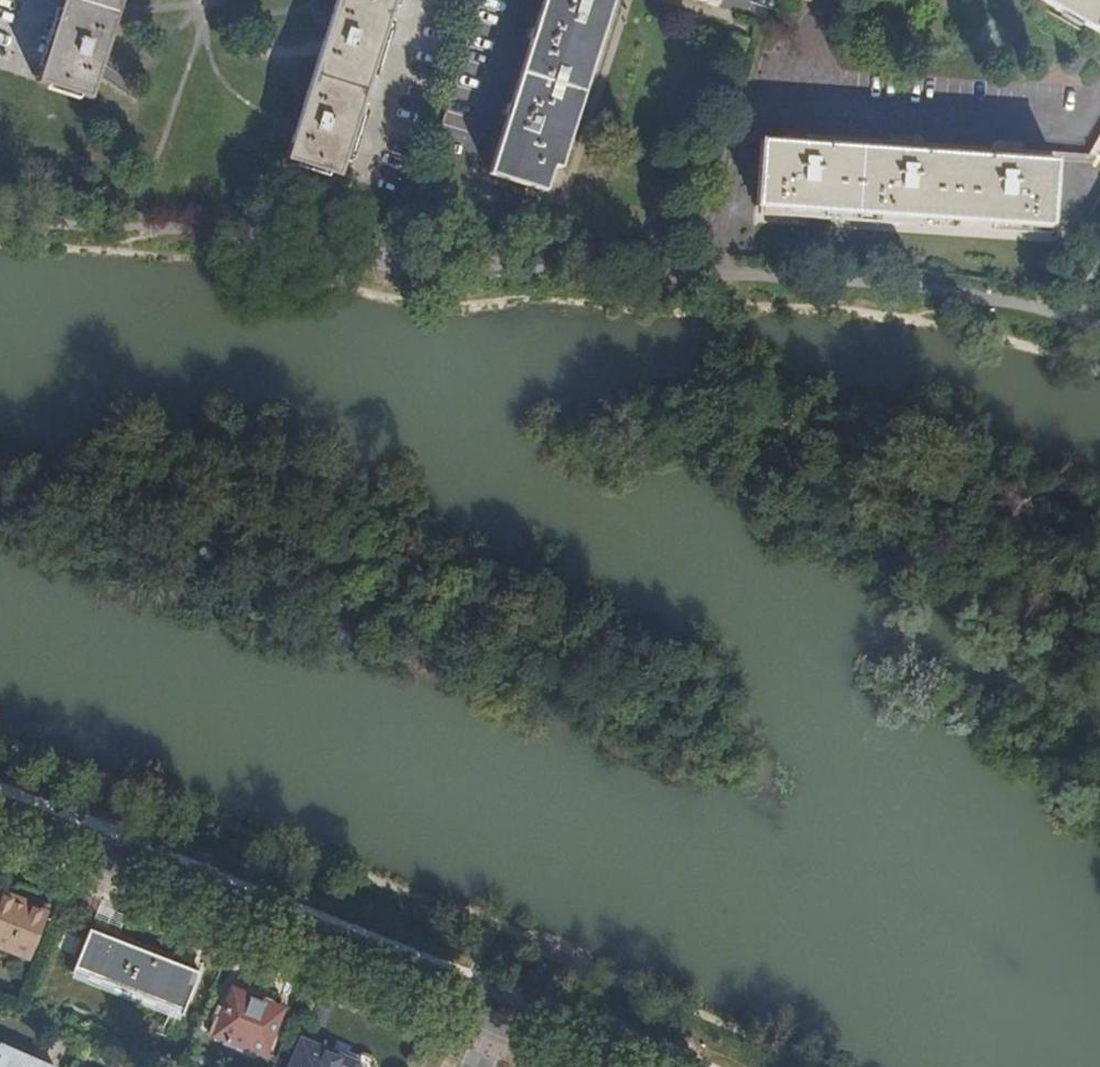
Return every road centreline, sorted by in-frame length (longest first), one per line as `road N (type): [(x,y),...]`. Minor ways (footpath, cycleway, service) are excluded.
road 1 (residential): [(495,1026),(439,993),(0,819)]
road 2 (residential): [(632,1066),(495,1026)]

